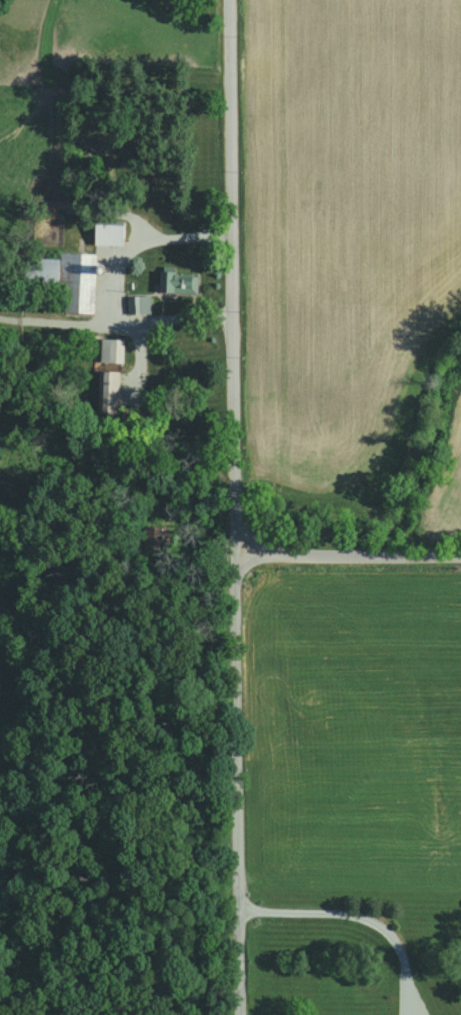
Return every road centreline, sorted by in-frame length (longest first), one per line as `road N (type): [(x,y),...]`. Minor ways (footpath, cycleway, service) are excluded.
road 1 (residential): [(242,1014),(232,0)]
road 2 (residential): [(232,242),(154,246),(125,265),(115,305),(123,324),(138,327),(232,318)]
road 3 (residential): [(235,548),(460,549)]

